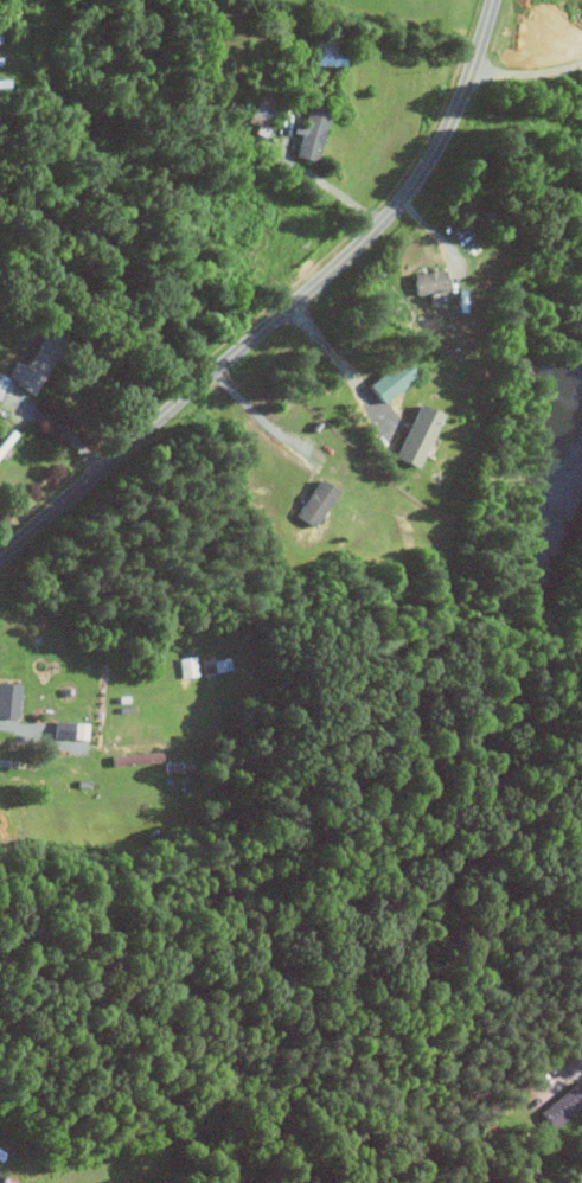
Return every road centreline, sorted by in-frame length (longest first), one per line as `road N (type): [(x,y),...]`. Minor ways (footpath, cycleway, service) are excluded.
road 1 (residential): [(0,546),(360,243),(410,187),(452,122),(492,0)]

